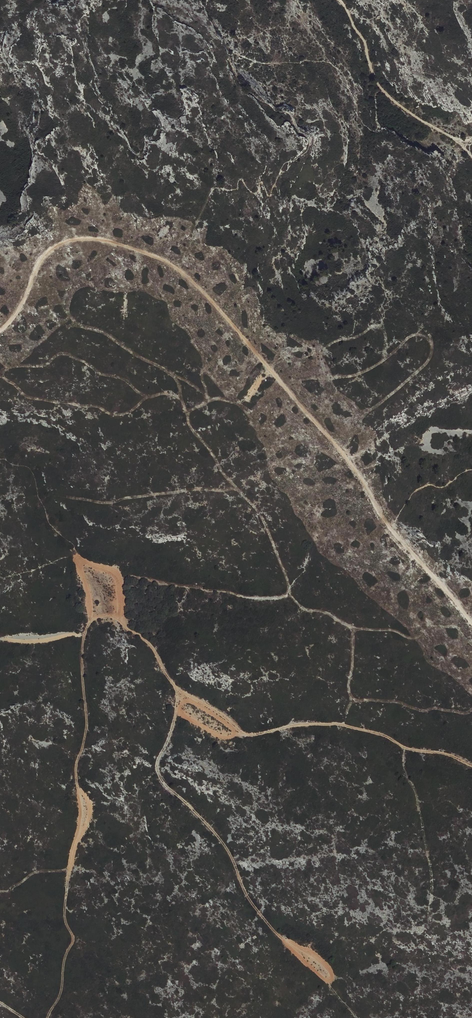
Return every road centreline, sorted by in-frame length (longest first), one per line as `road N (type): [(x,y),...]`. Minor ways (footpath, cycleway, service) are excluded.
road 1 (track): [(0,328),(36,269),(66,240),(123,243),(171,259),(342,452),(383,522),(471,620)]
road 2 (track): [(122,620),(182,692),(246,736),(317,722),(471,765)]
road 3 (track): [(90,623),(80,823),(68,866),(67,919),(76,941),(48,1017)]
road 4 (track): [(179,688),(155,766),(230,854),(245,892),(282,939)]
road 5 (track): [(340,0),(382,89),(471,155)]
road 6 (track): [(78,558),(90,623),(122,620),(115,572)]

